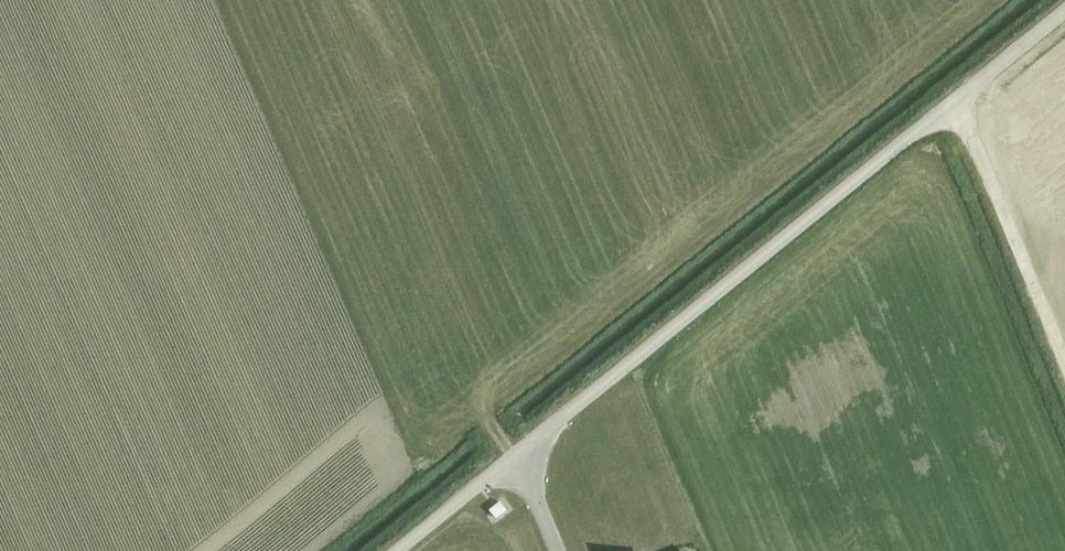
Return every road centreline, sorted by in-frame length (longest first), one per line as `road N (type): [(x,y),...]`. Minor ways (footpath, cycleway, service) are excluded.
road 1 (unclassified): [(400,550),(1064,13)]
road 2 (track): [(1064,371),(956,101)]

